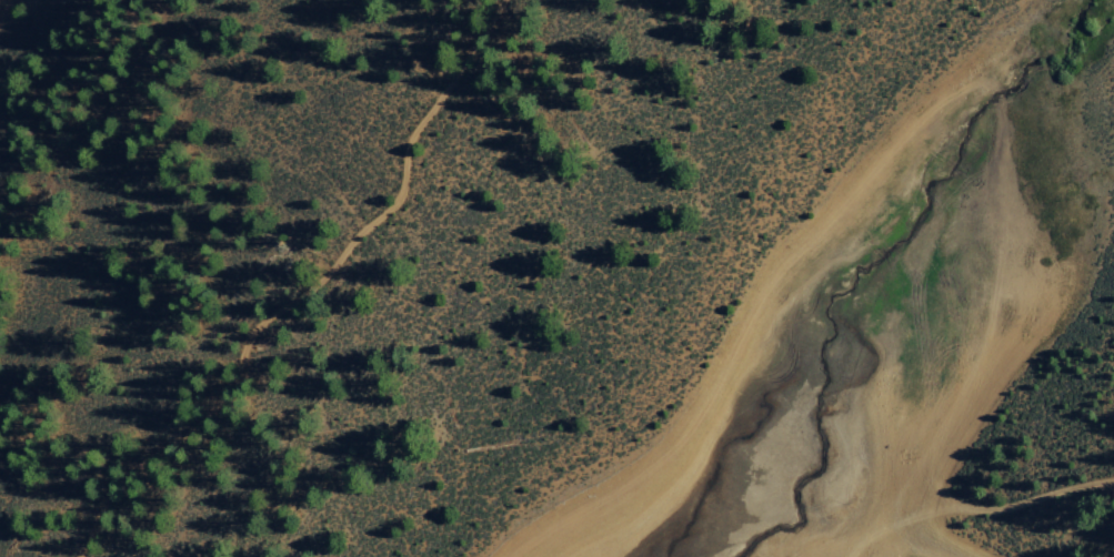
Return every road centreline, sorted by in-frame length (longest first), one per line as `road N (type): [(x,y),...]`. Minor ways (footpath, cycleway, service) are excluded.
road 1 (track): [(500,0),(411,133),(400,194),(293,301),(249,332),(230,379),(121,468),(71,556)]

